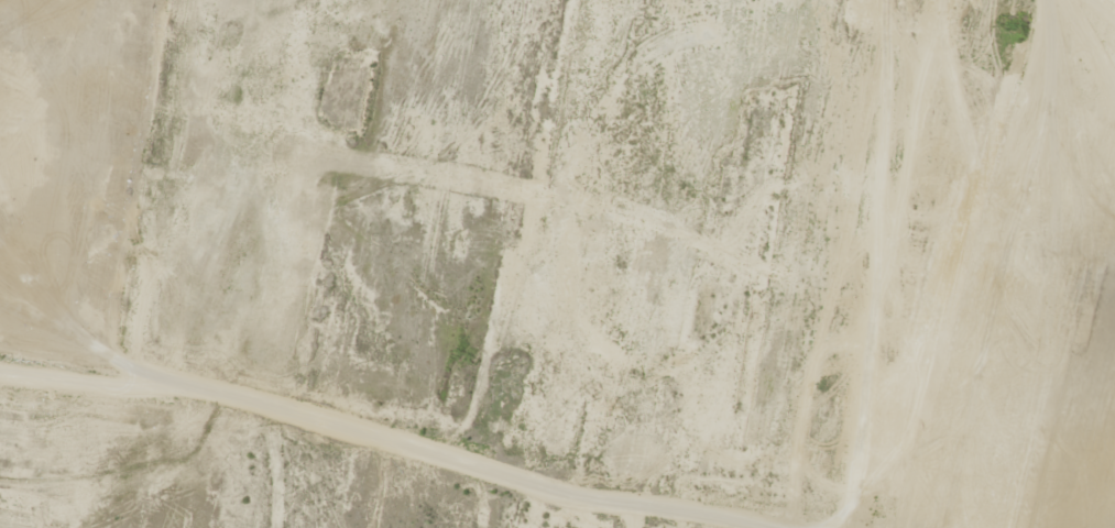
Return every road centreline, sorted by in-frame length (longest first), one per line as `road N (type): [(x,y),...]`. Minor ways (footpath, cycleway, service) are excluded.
road 1 (track): [(883,305),(926,0)]

